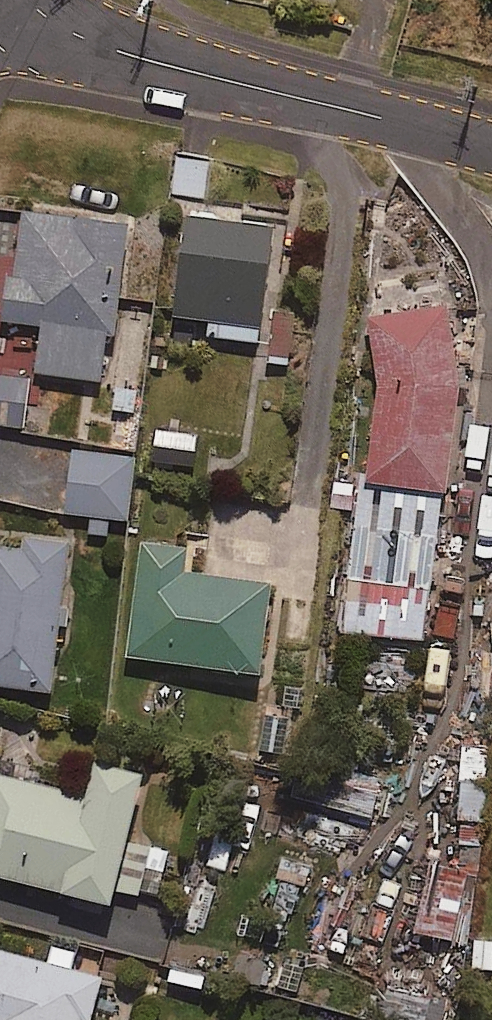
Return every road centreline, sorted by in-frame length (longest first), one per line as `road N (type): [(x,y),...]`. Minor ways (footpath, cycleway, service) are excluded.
road 1 (residential): [(491,147),(70,42),(0,4)]

